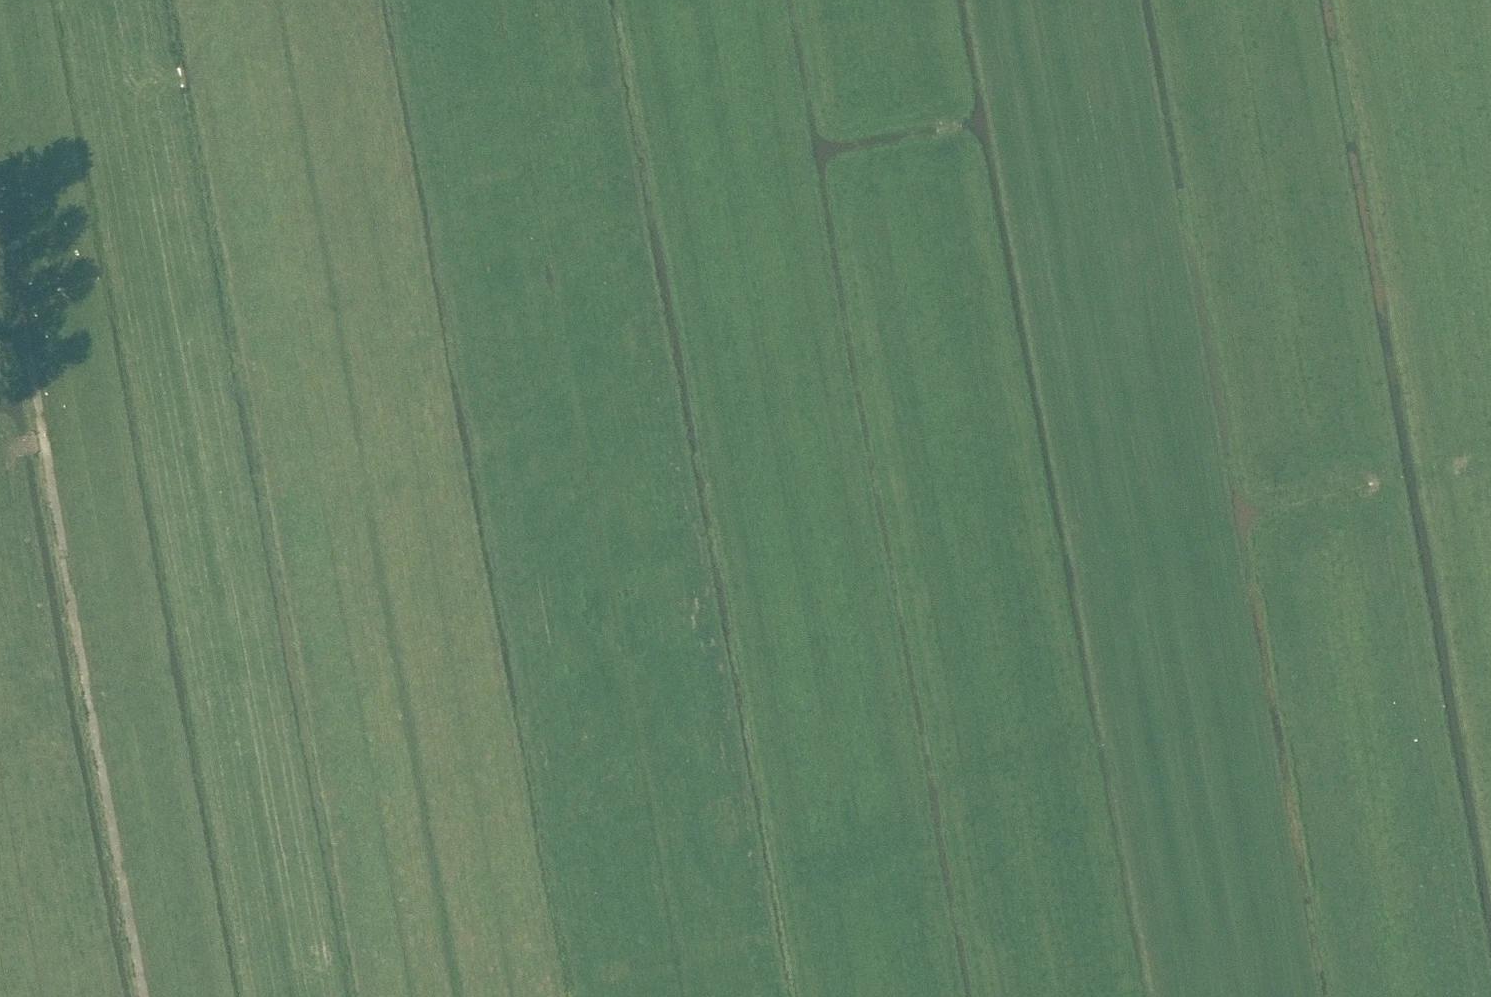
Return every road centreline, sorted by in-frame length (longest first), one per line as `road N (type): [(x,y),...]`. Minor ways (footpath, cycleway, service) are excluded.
road 1 (track): [(0,240),(143,996)]

